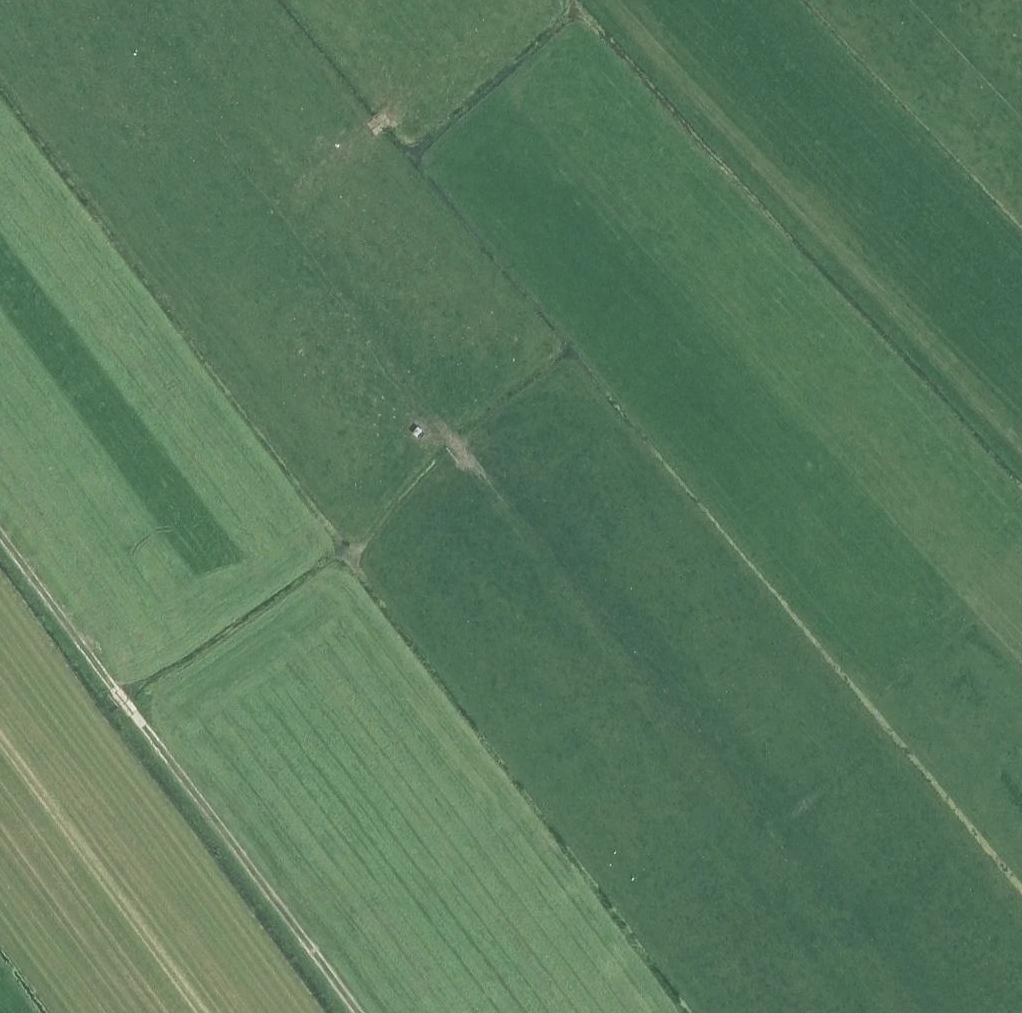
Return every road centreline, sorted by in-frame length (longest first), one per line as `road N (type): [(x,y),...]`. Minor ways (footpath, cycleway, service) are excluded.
road 1 (track): [(350,1012),(0,541)]

